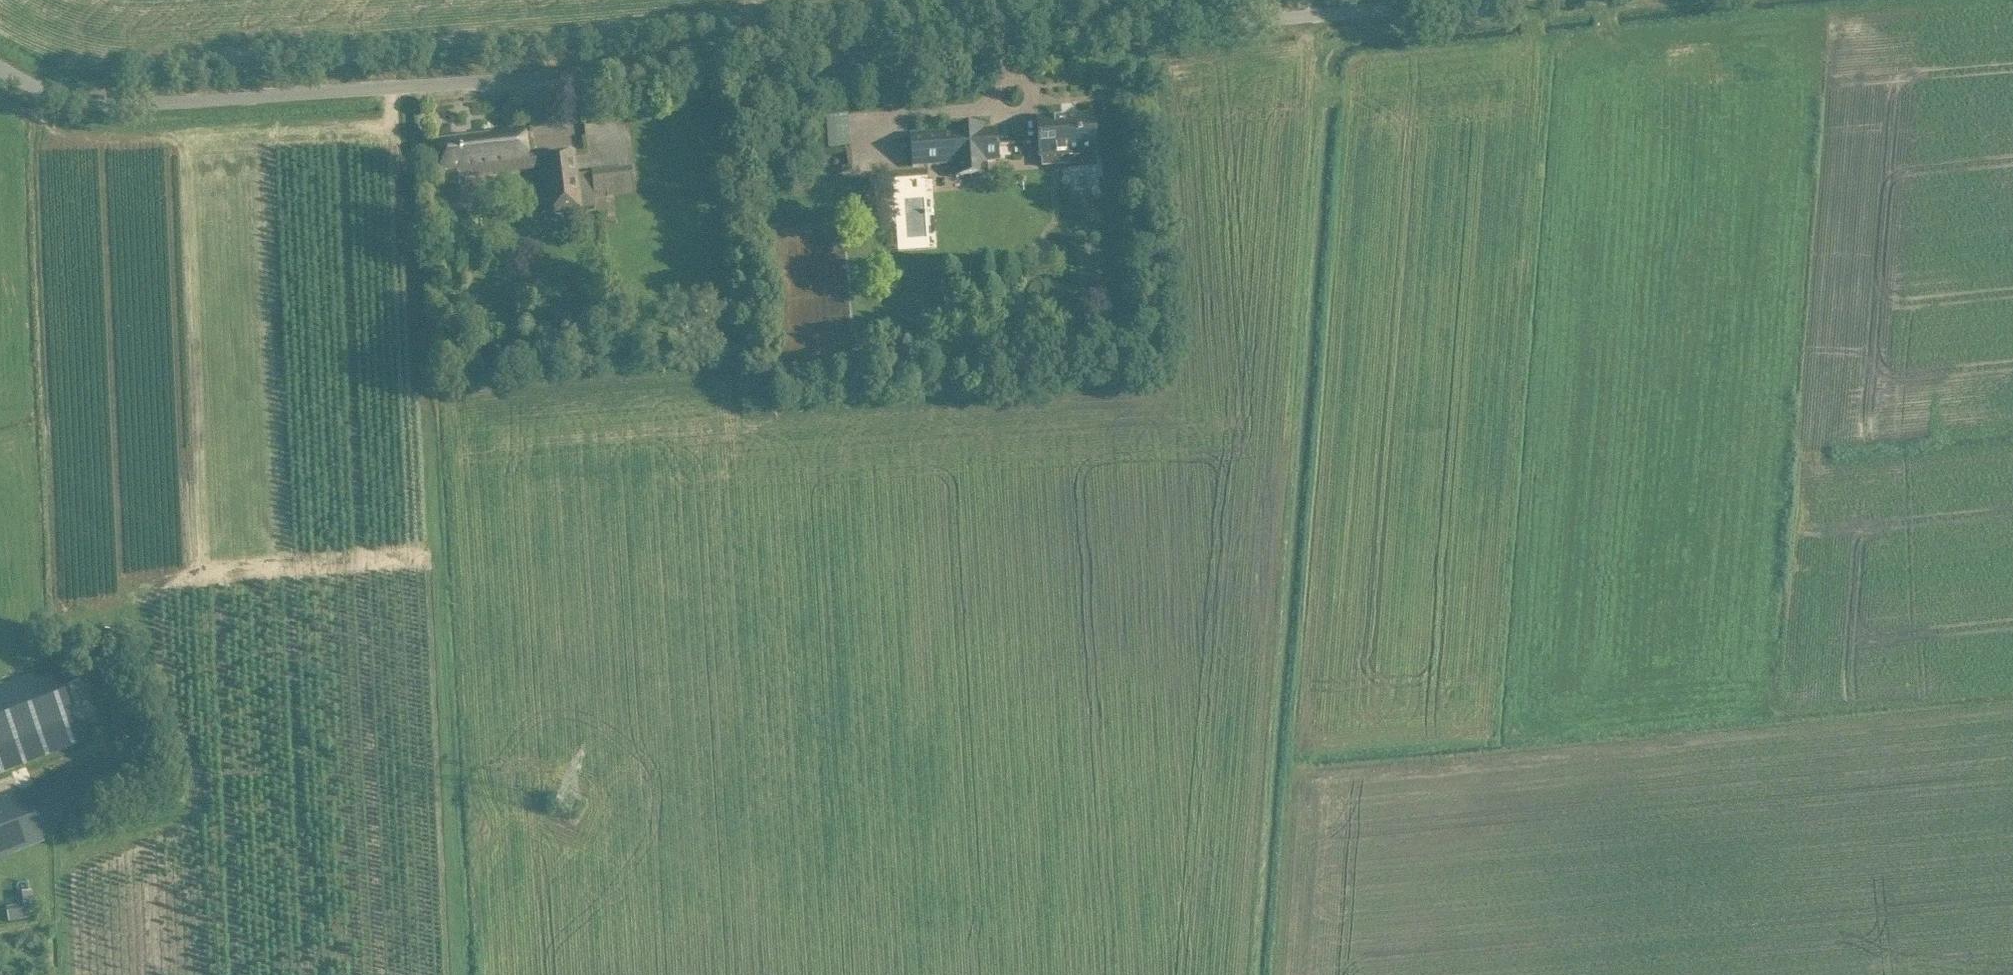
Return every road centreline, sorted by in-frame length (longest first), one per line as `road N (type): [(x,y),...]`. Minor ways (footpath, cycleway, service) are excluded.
road 1 (unclassified): [(1385,0),(483,76),(122,93),(58,89),(0,54)]

